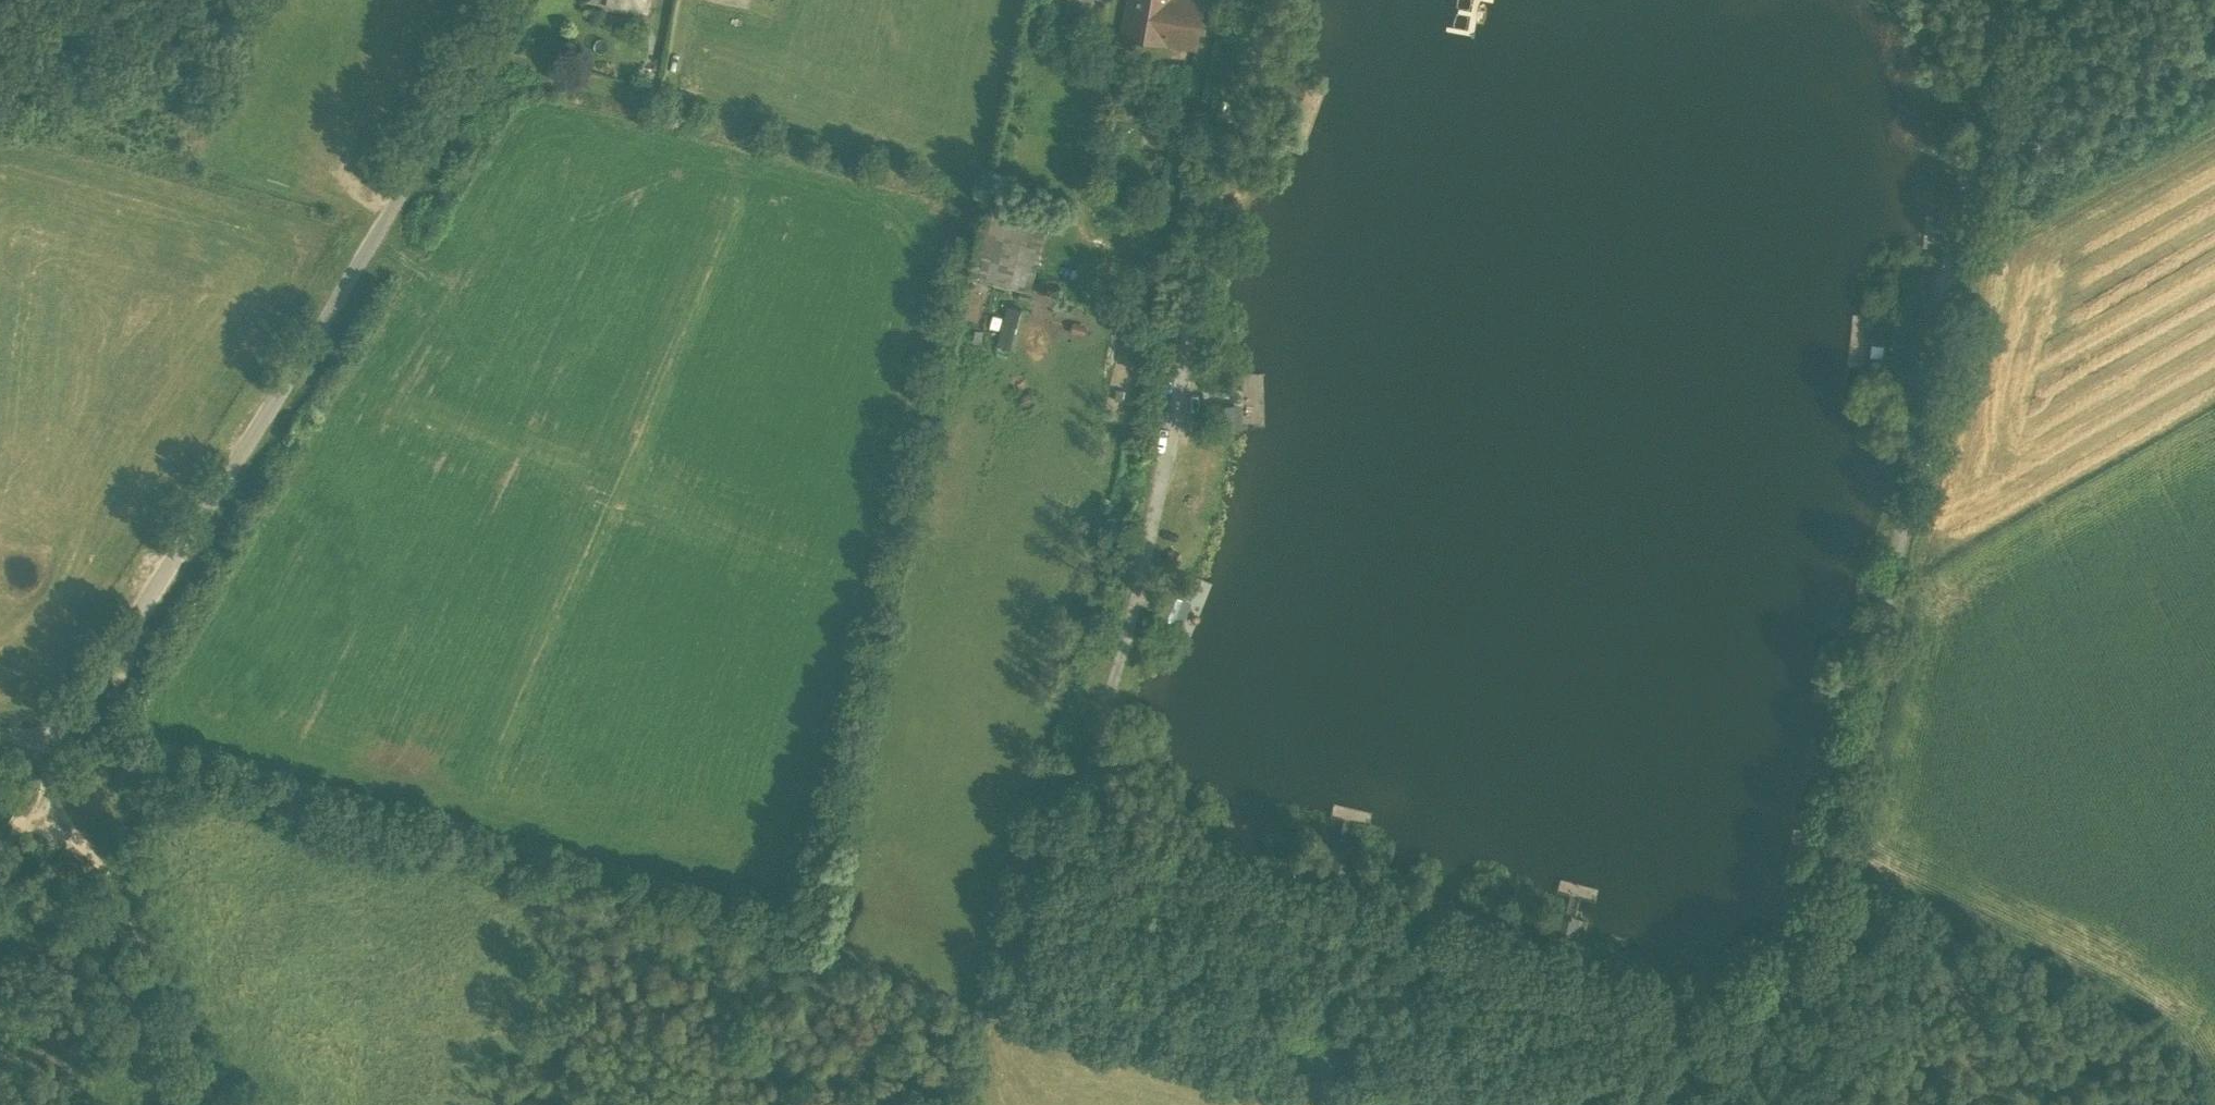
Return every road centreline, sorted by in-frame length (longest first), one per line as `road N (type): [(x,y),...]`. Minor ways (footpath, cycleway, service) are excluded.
road 1 (unclassified): [(518,0),(330,313),(81,707),(52,740)]

